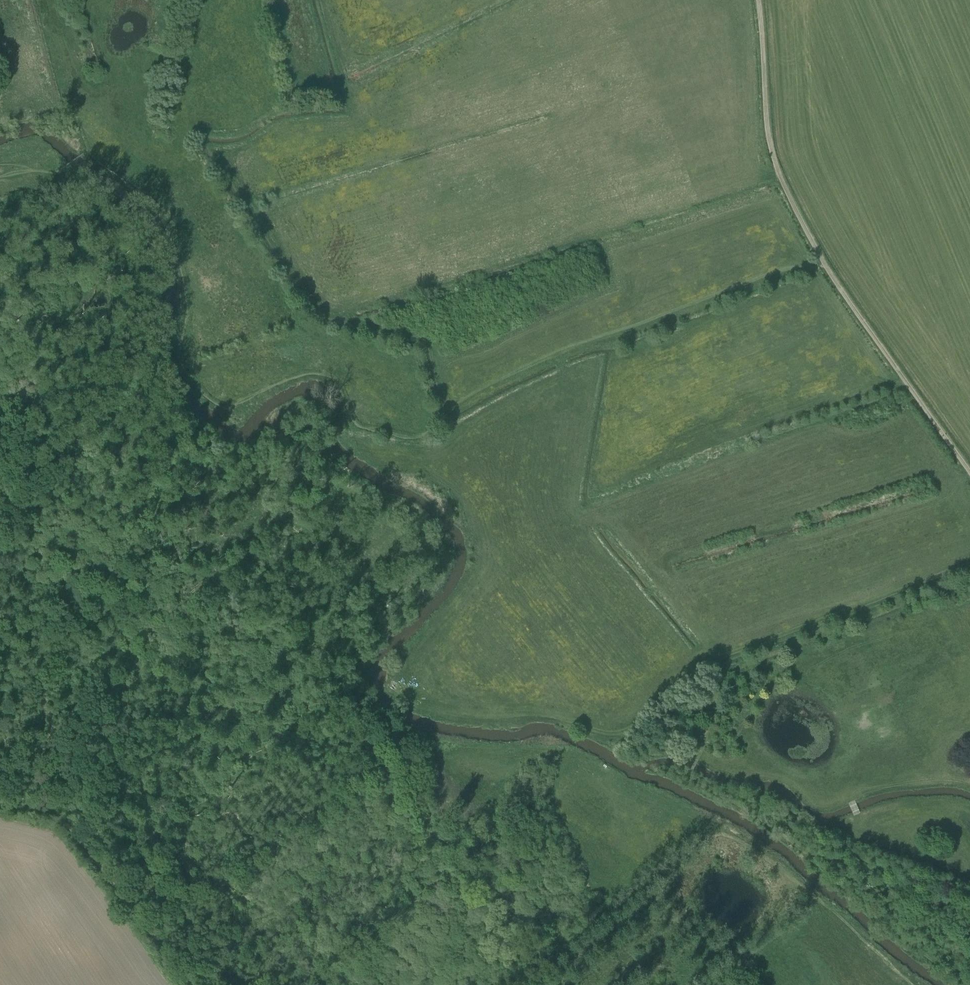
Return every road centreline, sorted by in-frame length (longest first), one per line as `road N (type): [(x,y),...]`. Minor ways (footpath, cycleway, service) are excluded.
road 1 (track): [(757,0),(768,144),(826,264)]
road 2 (track): [(190,984),(60,817),(0,805)]
road 3 (track): [(826,264),(969,479)]

